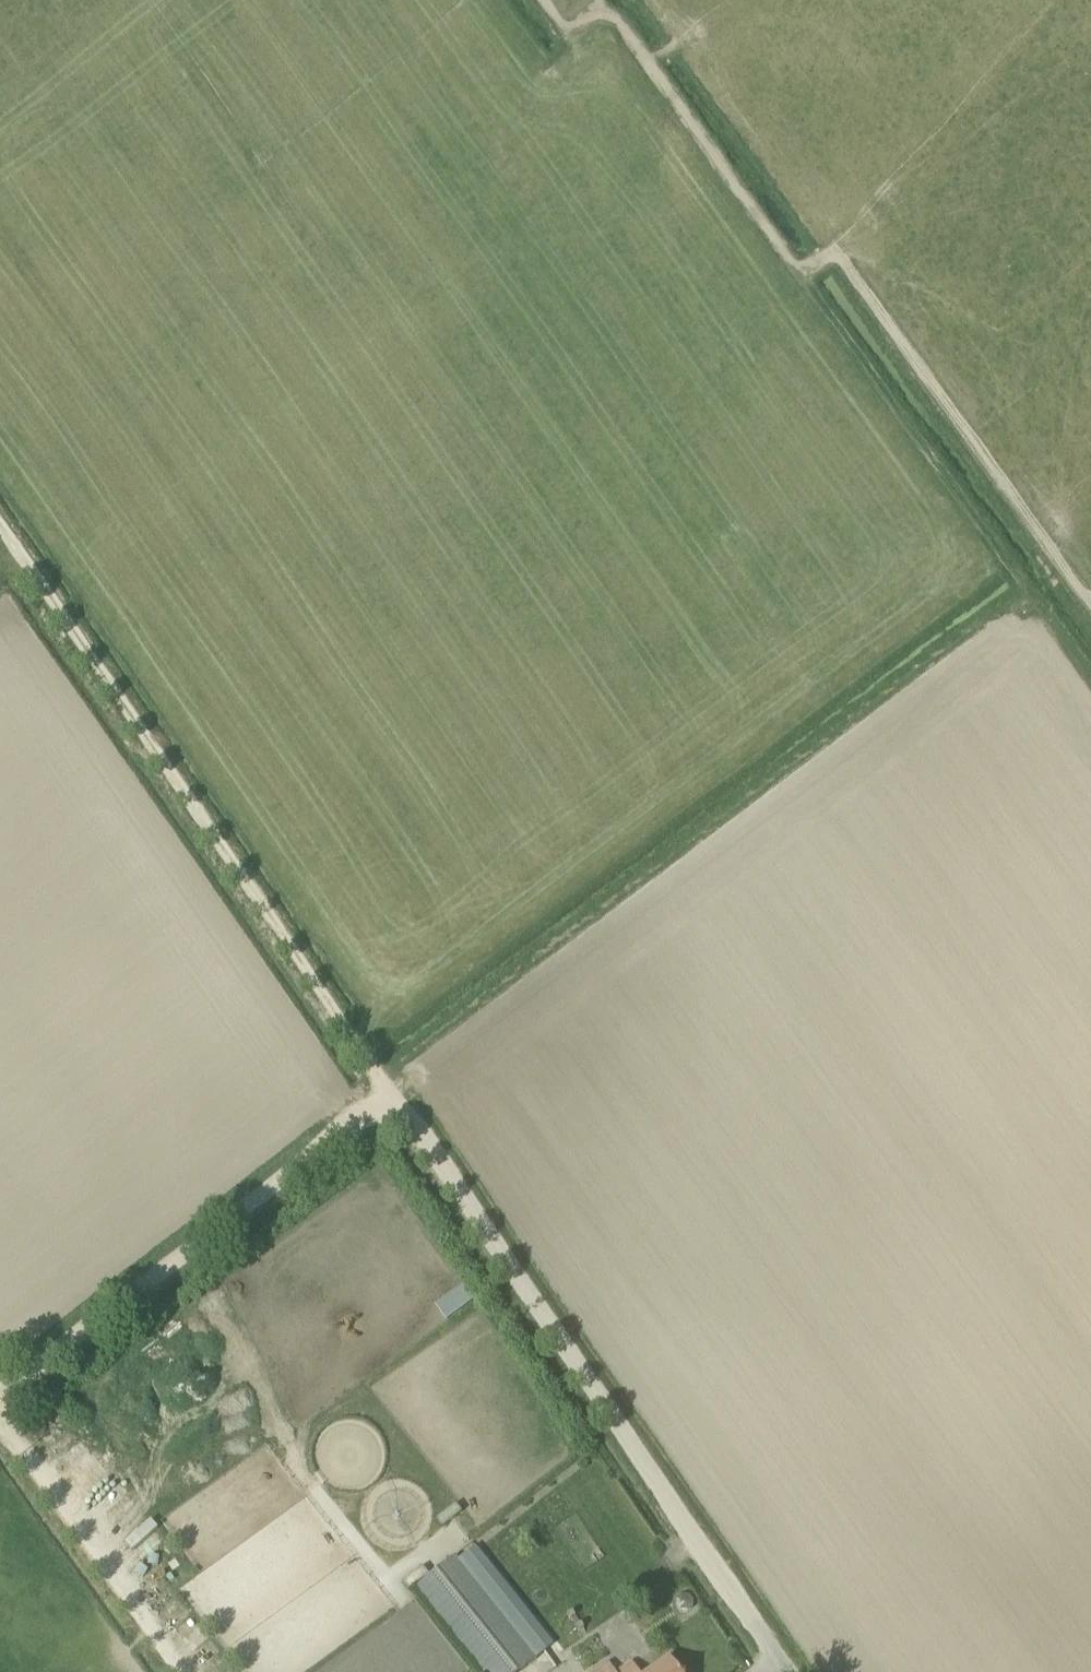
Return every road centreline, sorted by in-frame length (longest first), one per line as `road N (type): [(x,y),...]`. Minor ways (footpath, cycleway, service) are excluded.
road 1 (track): [(394,1096),(0,523)]
road 2 (track): [(738,1598),(394,1096)]
road 3 (track): [(0,1395),(394,1096)]

